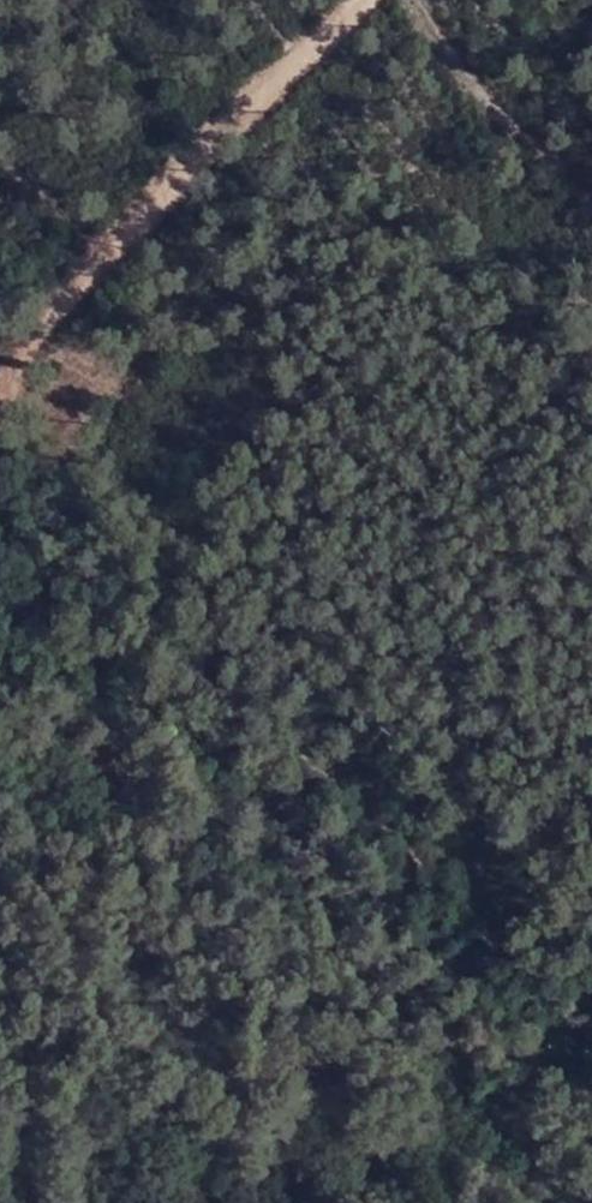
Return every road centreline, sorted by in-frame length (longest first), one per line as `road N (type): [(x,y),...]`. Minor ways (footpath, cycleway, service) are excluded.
road 1 (track): [(368,0),(232,117),(0,369)]

